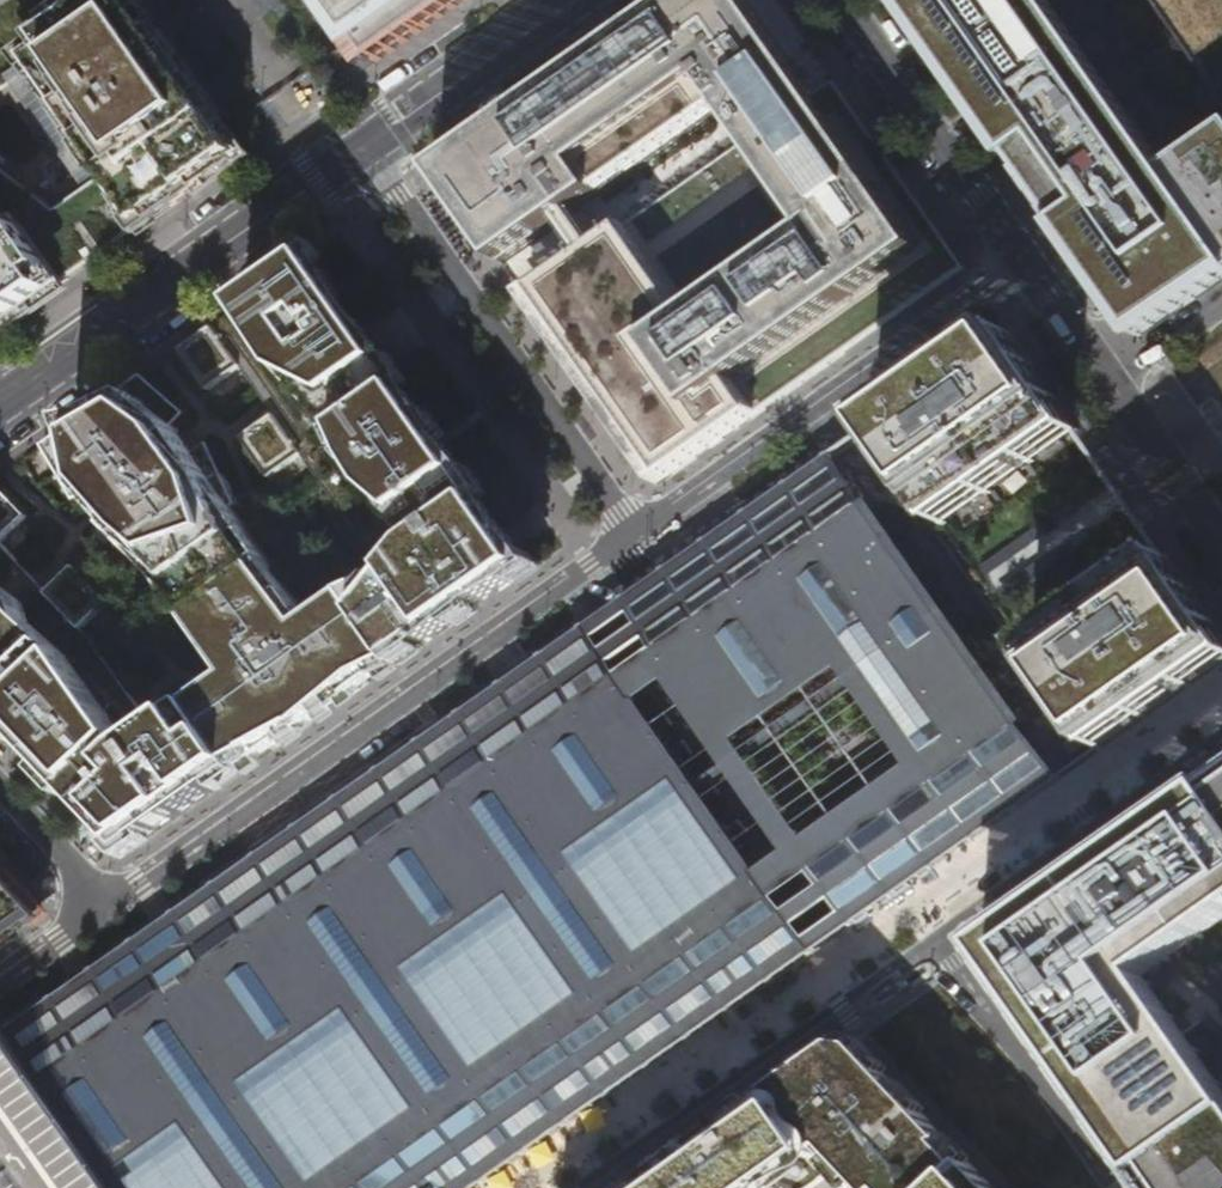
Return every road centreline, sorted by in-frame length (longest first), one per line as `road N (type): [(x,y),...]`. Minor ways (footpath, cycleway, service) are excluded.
road 1 (residential): [(114,902),(639,530)]
road 2 (residential): [(639,530),(1024,263)]
road 3 (residential): [(639,530),(371,148)]
road 4 (residential): [(371,148),(0,406)]
road 5 (residential): [(583,1187),(941,938)]
road 6 (residential): [(1221,742),(941,938)]
road 7 (residential): [(840,0),(1024,263)]
road 8 (residential): [(941,938),(1113,1187)]
road 9 (residential): [(578,0),(371,148)]
road 10 (residential): [(1117,386),(1221,537)]
road 11 (residential): [(114,902),(0,781)]
road 12 (residential): [(1024,263),(1117,386)]
road 13 (residential): [(0,981),(114,902)]
road 14 (residential): [(1221,314),(1117,386)]

